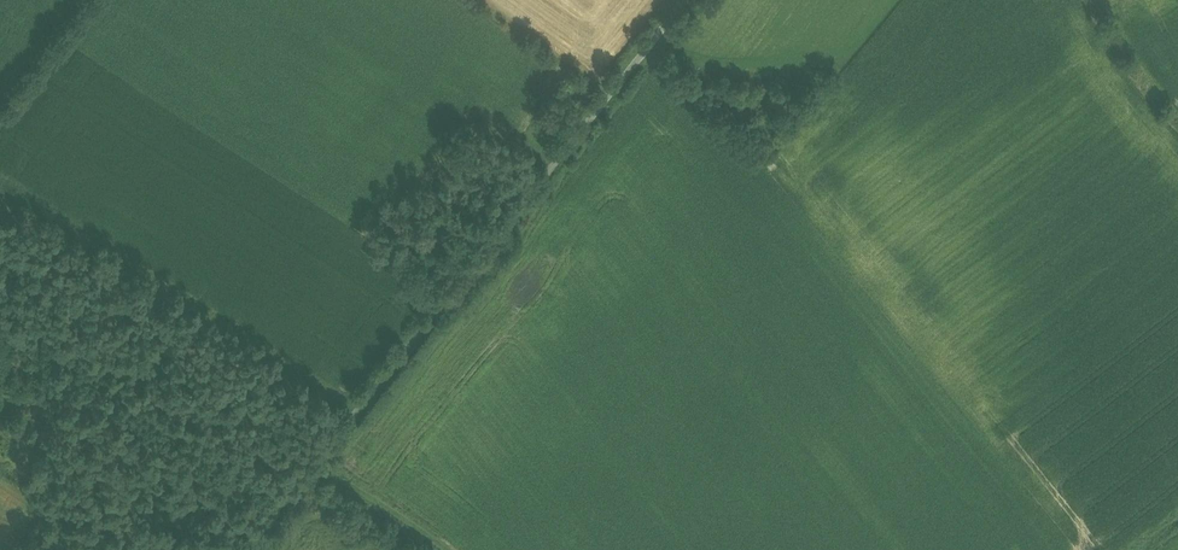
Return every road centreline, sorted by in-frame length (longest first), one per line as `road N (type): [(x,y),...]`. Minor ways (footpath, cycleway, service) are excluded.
road 1 (unclassified): [(714,0),(679,57),(642,52),(351,468),(284,549)]
road 2 (track): [(1090,549),(778,164)]
road 3 (track): [(351,468),(474,549)]

